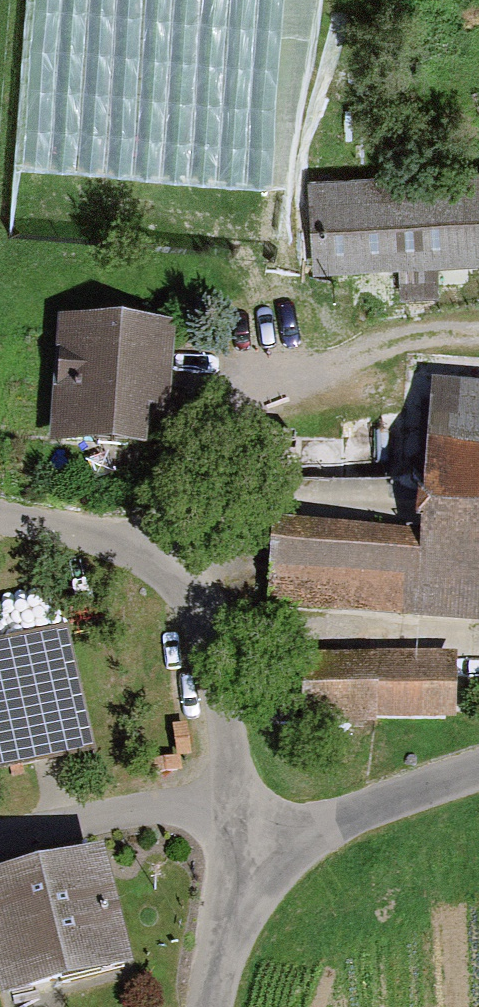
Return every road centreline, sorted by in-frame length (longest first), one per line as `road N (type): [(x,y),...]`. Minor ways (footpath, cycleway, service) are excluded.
road 1 (unclassified): [(0,509),(157,550),(195,584),(216,634),(238,860)]
road 2 (unclassified): [(238,860),(478,769)]
road 3 (unclassified): [(208,1006),(238,860)]

